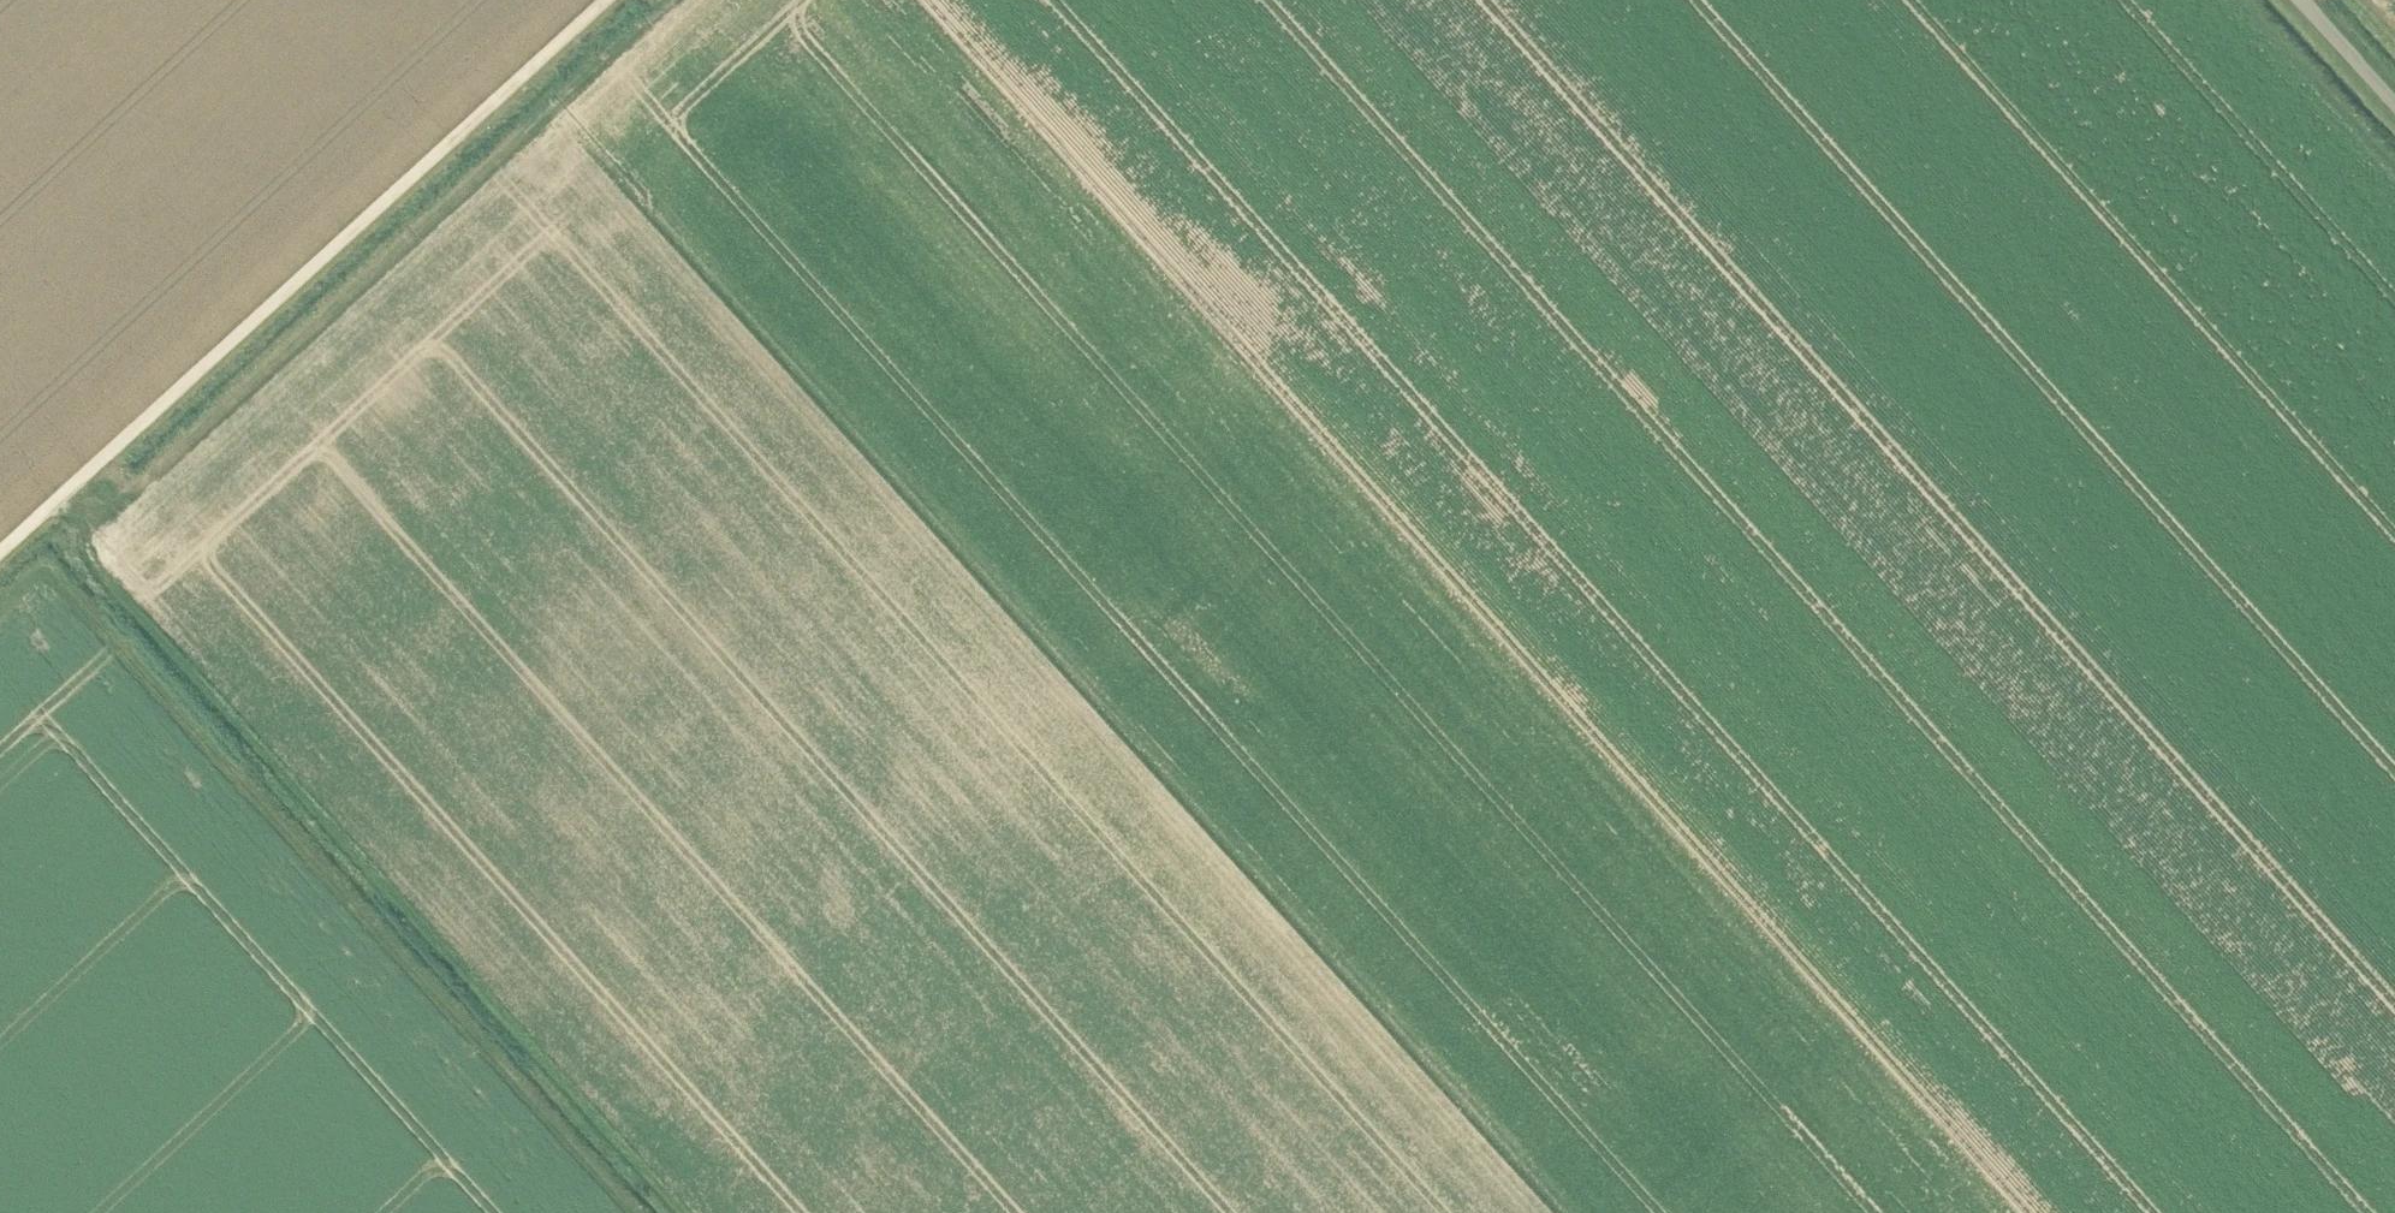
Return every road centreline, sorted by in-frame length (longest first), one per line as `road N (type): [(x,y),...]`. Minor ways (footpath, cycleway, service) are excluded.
road 1 (unclassified): [(2394,108),(2297,0)]

